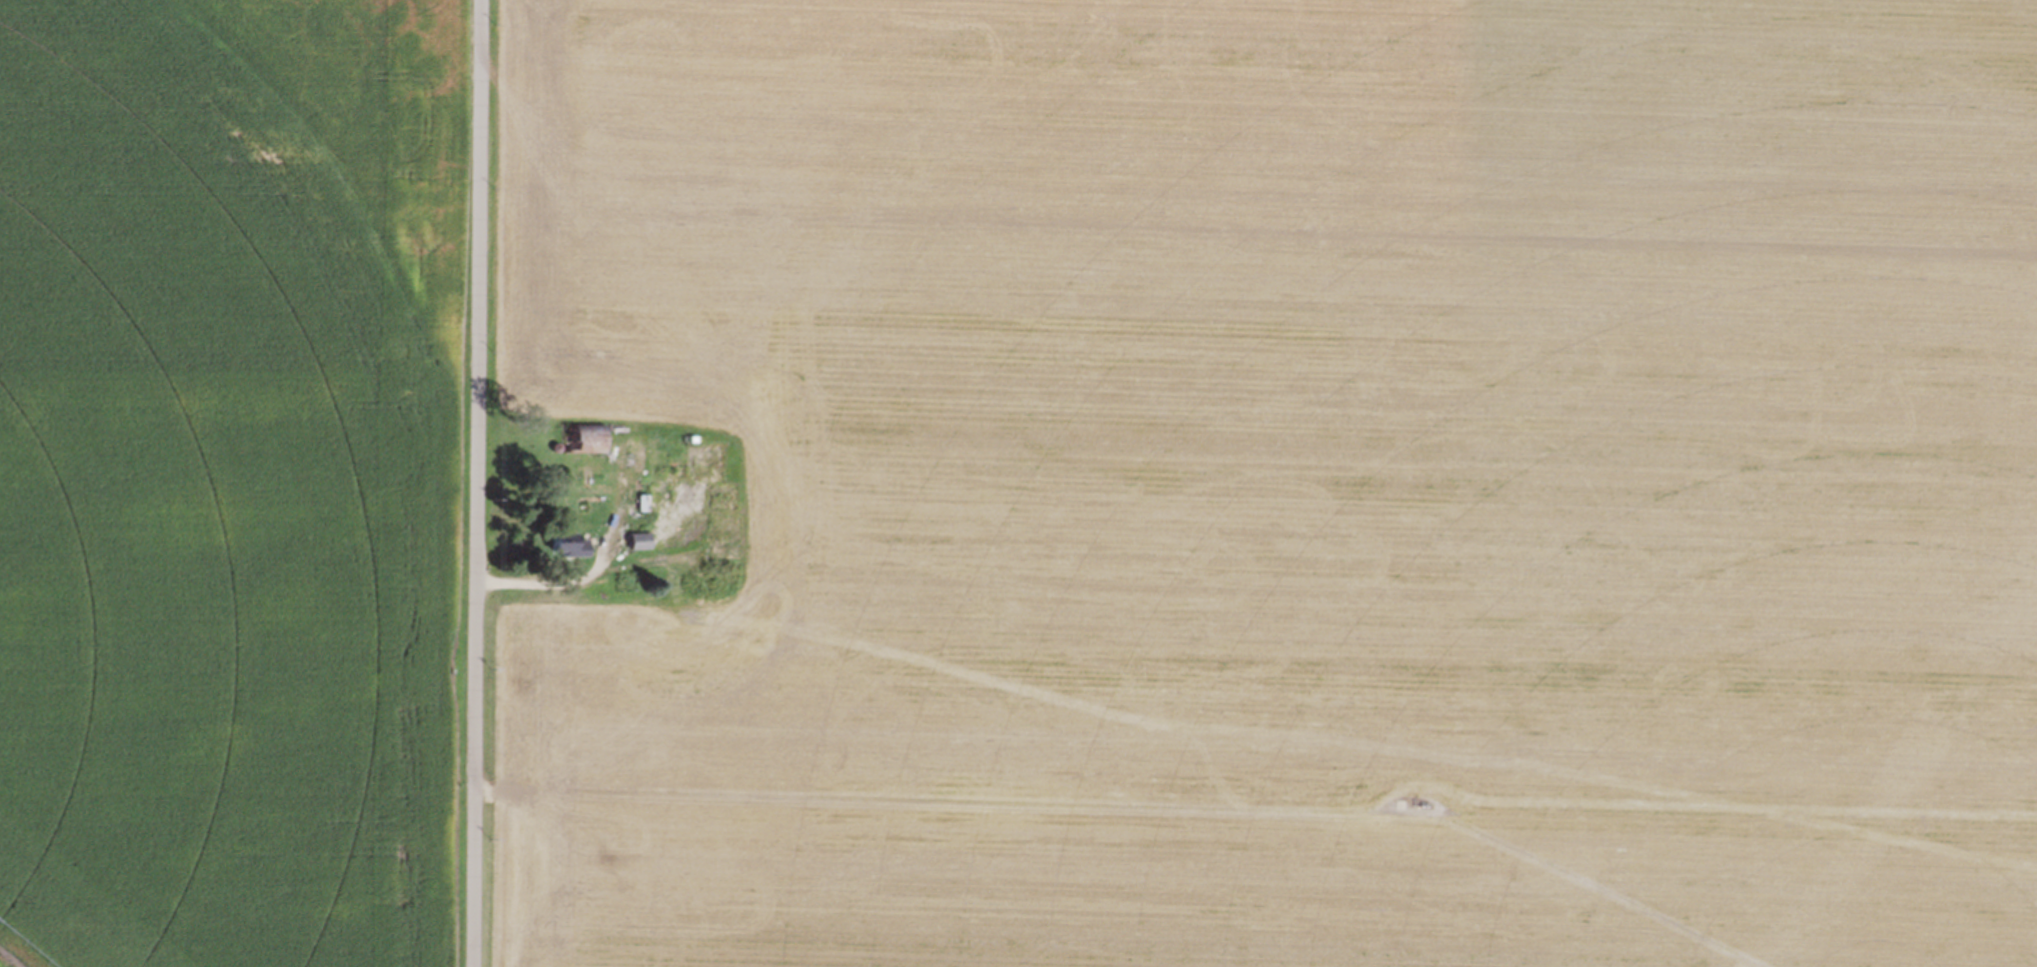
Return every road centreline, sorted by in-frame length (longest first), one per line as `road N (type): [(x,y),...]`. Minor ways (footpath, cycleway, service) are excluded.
road 1 (residential): [(473,966),(480,0)]

